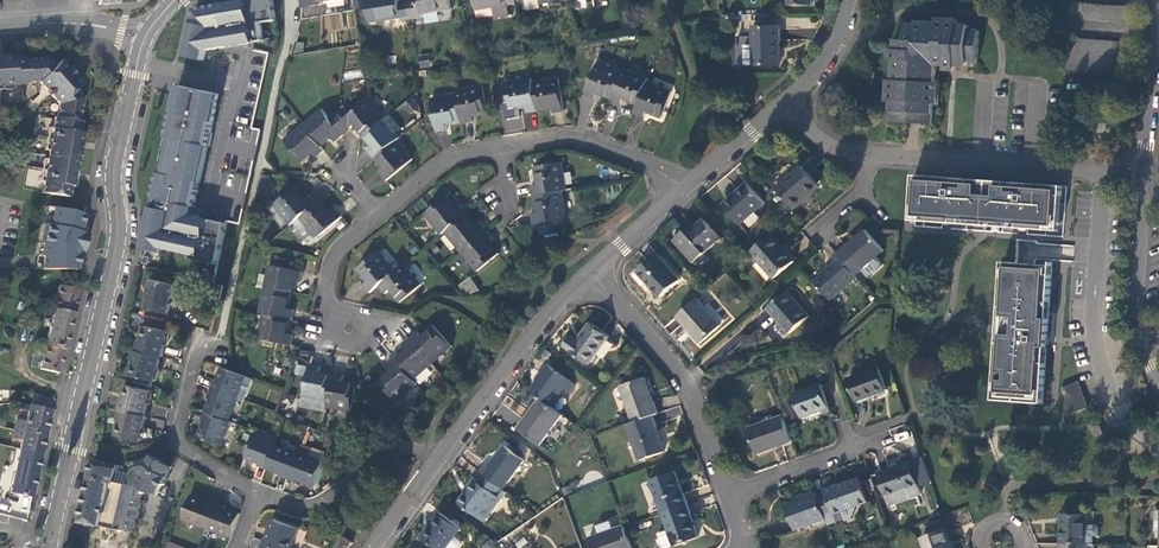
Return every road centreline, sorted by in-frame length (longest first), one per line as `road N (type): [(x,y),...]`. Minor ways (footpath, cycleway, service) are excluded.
road 1 (secondary): [(46,547),(120,236),(116,163),(144,37)]
road 2 (residential): [(595,267),(691,374),(730,489)]
road 3 (residential): [(447,456),(595,267)]
road 4 (residential): [(790,102),(807,129),(836,148),(986,162)]
road 5 (residential): [(255,498),(175,439),(199,350),(213,340)]
road 6 (residential): [(1158,376),(1137,307),(1143,174)]
road 7 (residential): [(685,187),(569,137),(503,148)]
road 8 (residential): [(894,436),(730,489)]
road 9 (residential): [(1158,21),(1143,174)]
road 10 (residential): [(388,459),(313,506),(255,498)]
road 11 (residential): [(144,37),(81,21),(0,27)]
road 12 (residential): [(503,148),(454,158),(378,214)]
road 13 (residential): [(685,187),(790,102)]
road 14 (residential): [(378,214),(337,254),(326,296),(333,322)]
road 15 (residential): [(595,267),(685,187)]
road 16 (residential): [(790,102),(840,39),(847,0)]

